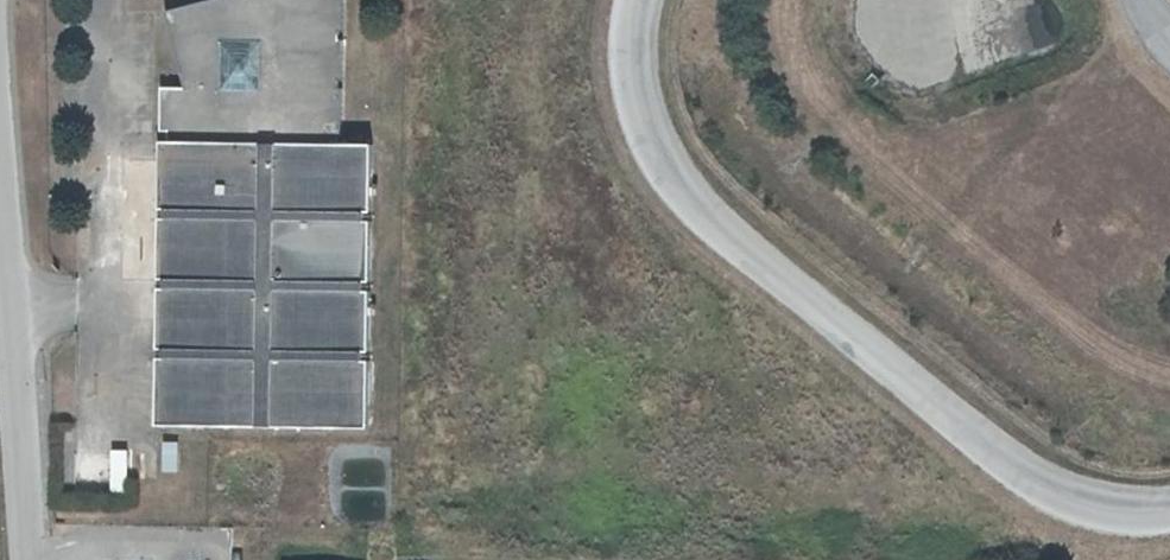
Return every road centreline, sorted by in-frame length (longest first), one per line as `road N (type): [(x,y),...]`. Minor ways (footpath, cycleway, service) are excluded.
road 1 (unclassified): [(1169,511),(1100,510),(1009,467),(677,197),(654,160),(630,75),(627,31),(638,0)]
road 2 (unclassified): [(0,193),(25,559)]

